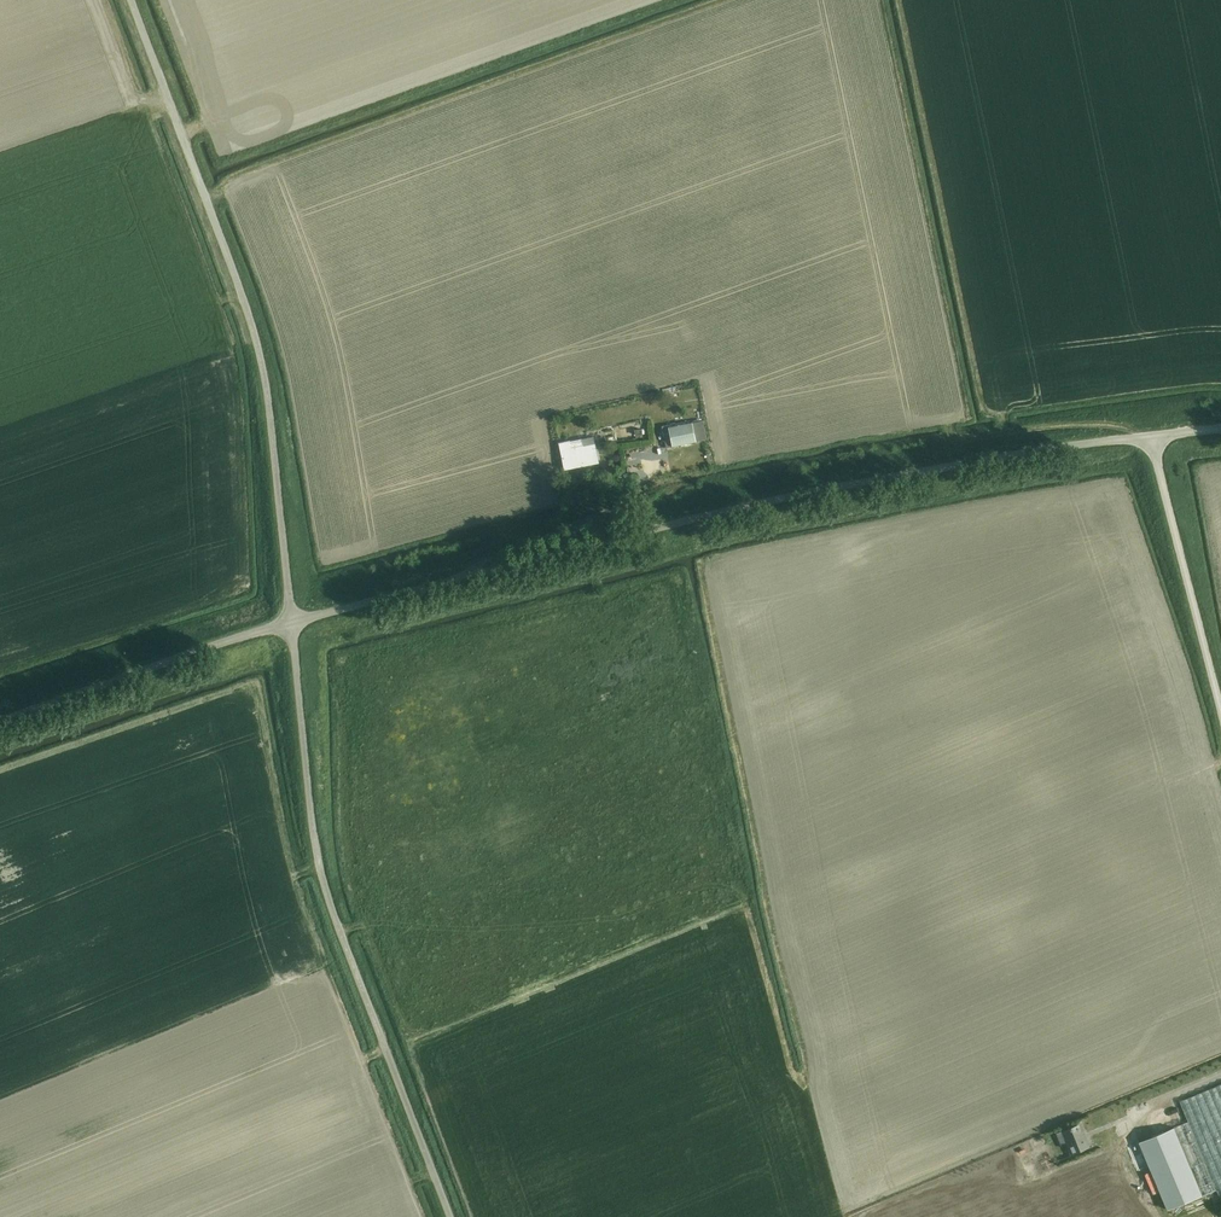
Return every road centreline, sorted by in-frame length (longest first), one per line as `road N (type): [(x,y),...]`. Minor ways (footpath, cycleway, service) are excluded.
road 1 (tertiary): [(289,623),(719,511),(1151,436)]
road 2 (unclassified): [(289,623),(272,418),(254,326),(131,0)]
road 3 (unclassified): [(449,1216),(319,877),(289,623)]
road 4 (tertiary): [(0,719),(289,623)]
road 5 (unclassified): [(1220,715),(1151,436)]

